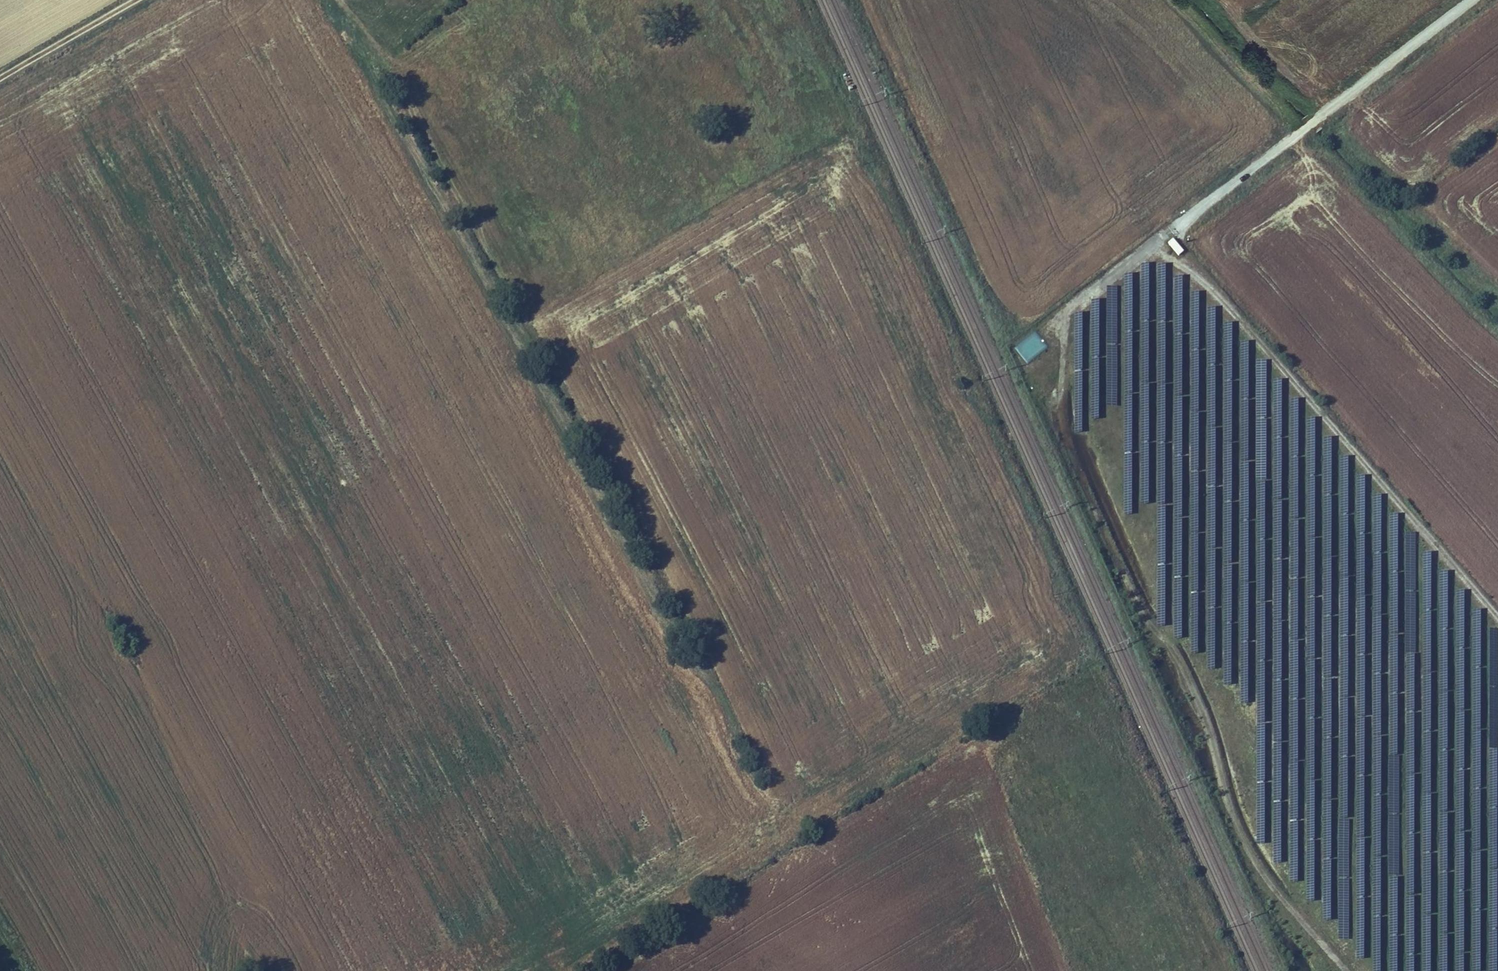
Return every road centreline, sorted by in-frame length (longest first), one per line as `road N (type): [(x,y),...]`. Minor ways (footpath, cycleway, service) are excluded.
road 1 (unclassified): [(1184,273),(1200,214),(1474,0)]
road 2 (track): [(0,80),(137,0)]

